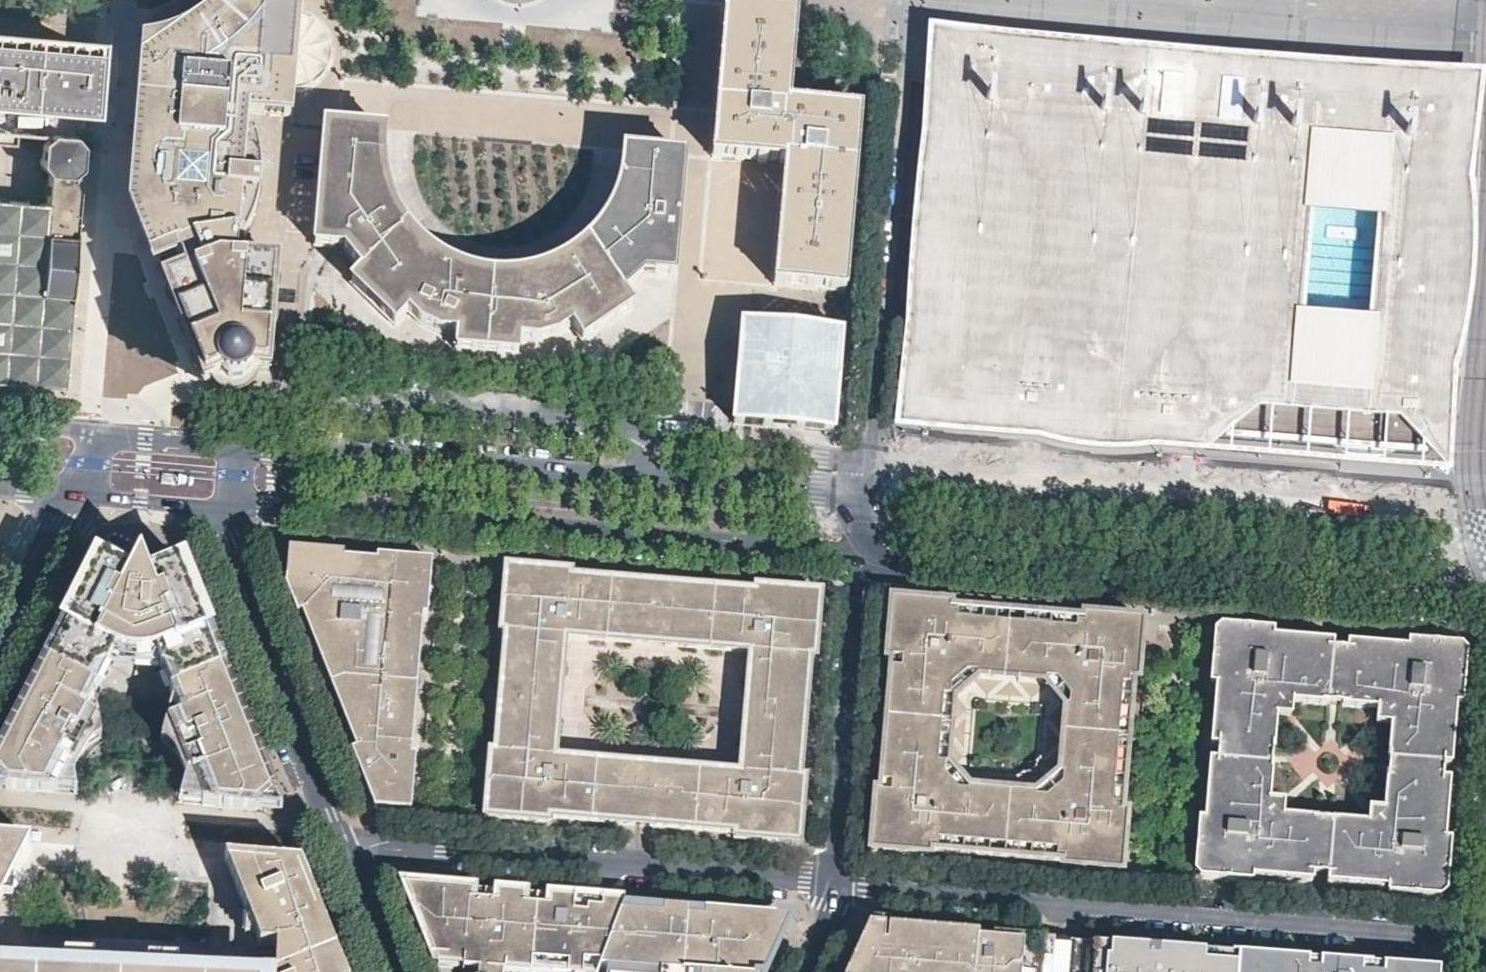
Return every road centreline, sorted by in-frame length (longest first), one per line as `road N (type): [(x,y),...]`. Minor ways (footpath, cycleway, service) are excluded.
road 1 (residential): [(1477,934),(832,879)]
road 2 (tertiary): [(859,555),(1485,610)]
road 3 (tertiary): [(864,496),(240,448)]
road 4 (tertiary): [(1485,558),(1450,547),(864,496)]
road 5 (tertiary): [(236,508),(859,555)]
road 6 (residential): [(864,496),(876,333),(903,294),(927,0)]
road 7 (residential): [(832,879),(336,837)]
road 8 (residential): [(86,434),(126,0)]
road 9 (tertiary): [(236,508),(234,553),(336,837)]
road 10 (residential): [(832,879),(859,555)]
road 11 (tertiary): [(76,496),(0,651)]
road 12 (tertiary): [(76,496),(236,508)]
road 13 (tertiary): [(240,448),(86,434)]
road 14 (tertiary): [(336,837),(389,971)]

